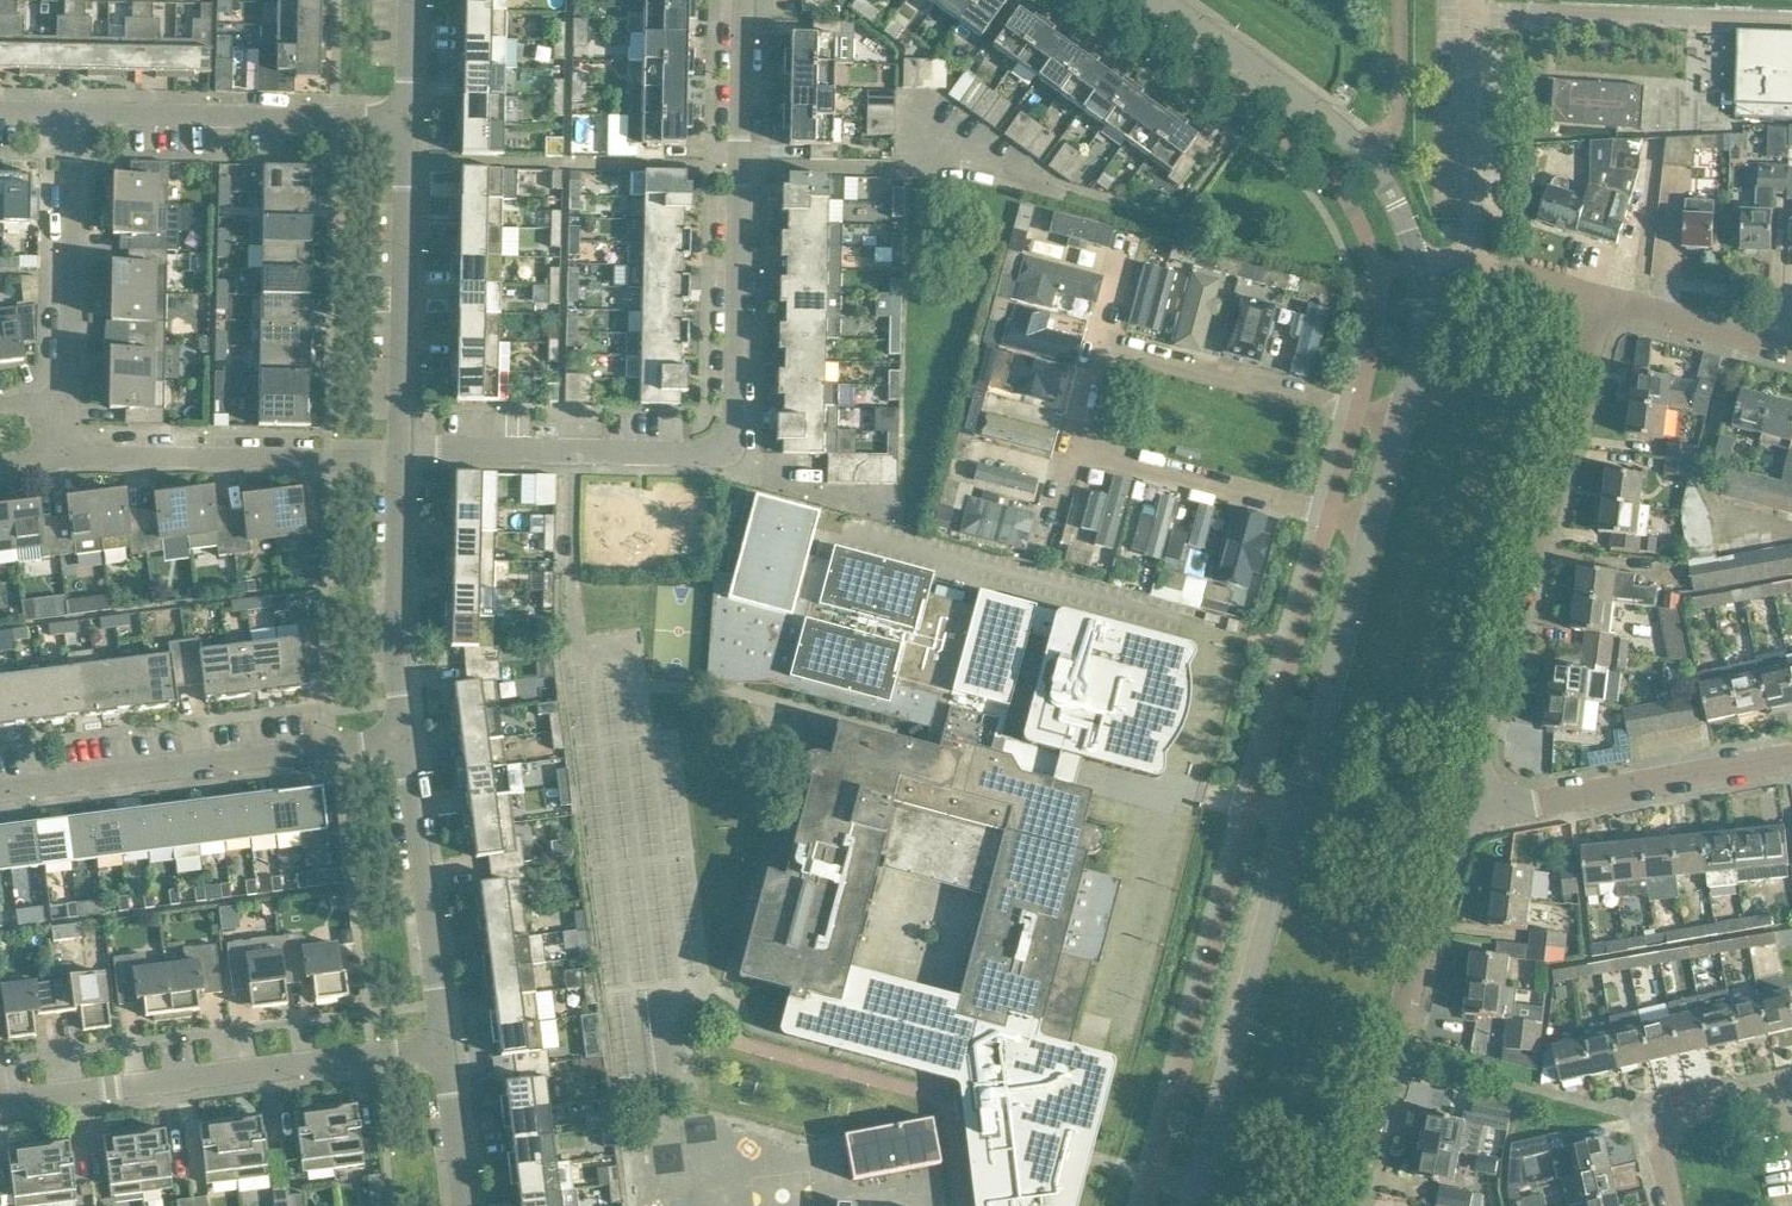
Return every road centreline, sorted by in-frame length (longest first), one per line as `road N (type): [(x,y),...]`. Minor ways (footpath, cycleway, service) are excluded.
road 1 (residential): [(402,457),(698,454),(722,445),(734,423),(741,0)]
road 2 (residential): [(1463,814),(1600,294)]
road 3 (residential): [(0,1103),(445,1046)]
road 4 (residential): [(0,792),(404,739)]
road 5 (residential): [(1352,1205),(1463,814)]
road 6 (tertiary): [(1190,1205),(1294,815)]
road 7 (residential): [(402,457),(406,120)]
road 8 (residential): [(73,117),(406,120)]
road 9 (residential): [(1463,814),(1791,757)]
road 10 (residential): [(75,483),(402,457)]
road 11 (residential): [(1376,527),(1069,447)]
road 12 (residential): [(1404,423),(1098,345)]
road 13 (residential): [(445,1046),(404,739)]
road 14 (tertiary): [(1294,815),(1376,527)]
road 15 (residential): [(76,414),(73,117)]
road 16 (residential): [(404,739),(402,457)]
road 17 (tertiary): [(1368,157),(1162,0)]
road 18 (residential): [(1675,1205),(1665,1128),(1791,1092)]
road 19 (residential): [(1600,294),(1791,345)]
road 20 (residential): [(1416,264),(1470,258),(1600,294)]
road 21 (residential): [(1368,157),(1399,129),(1399,0)]
road 22 (tertiary): [(1404,423),(1421,345),(1416,264)]
road 23 (residential): [(463,1205),(445,1046)]

